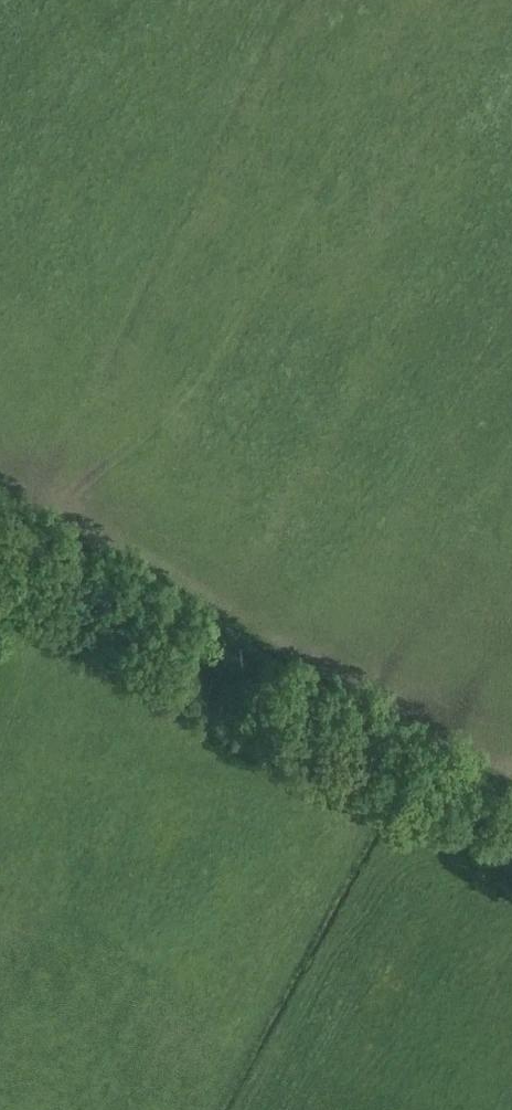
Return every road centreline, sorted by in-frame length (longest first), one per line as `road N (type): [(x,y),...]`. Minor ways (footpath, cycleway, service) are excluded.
road 1 (track): [(511,814),(0,534)]

